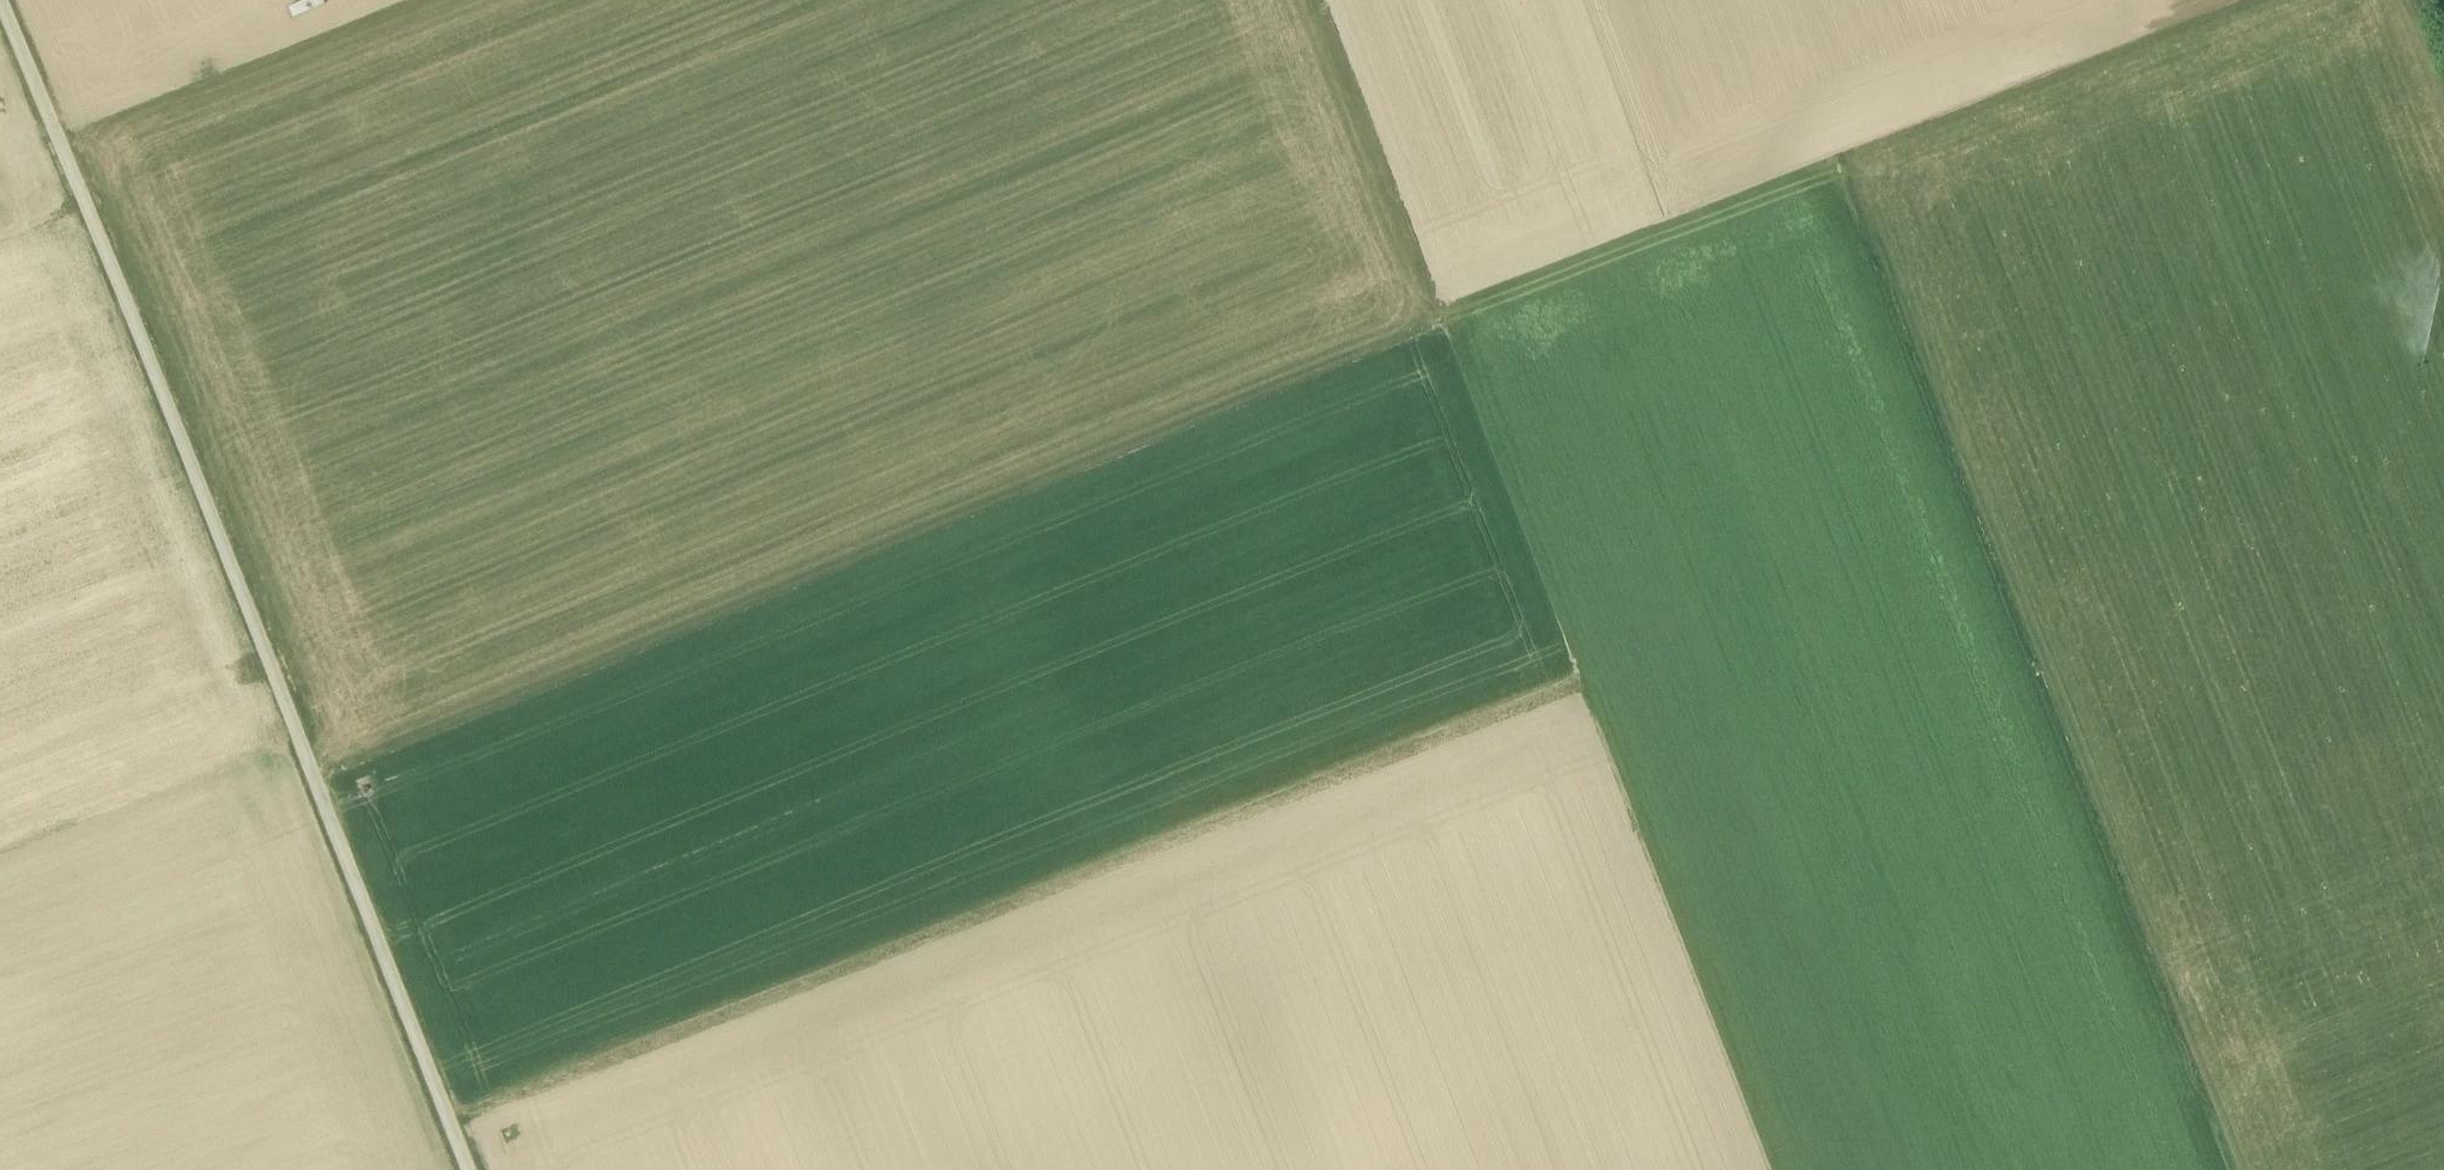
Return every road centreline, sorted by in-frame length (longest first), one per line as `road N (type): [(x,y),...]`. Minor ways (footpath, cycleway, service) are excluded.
road 1 (track): [(0,6),(131,314),(470,1169)]

